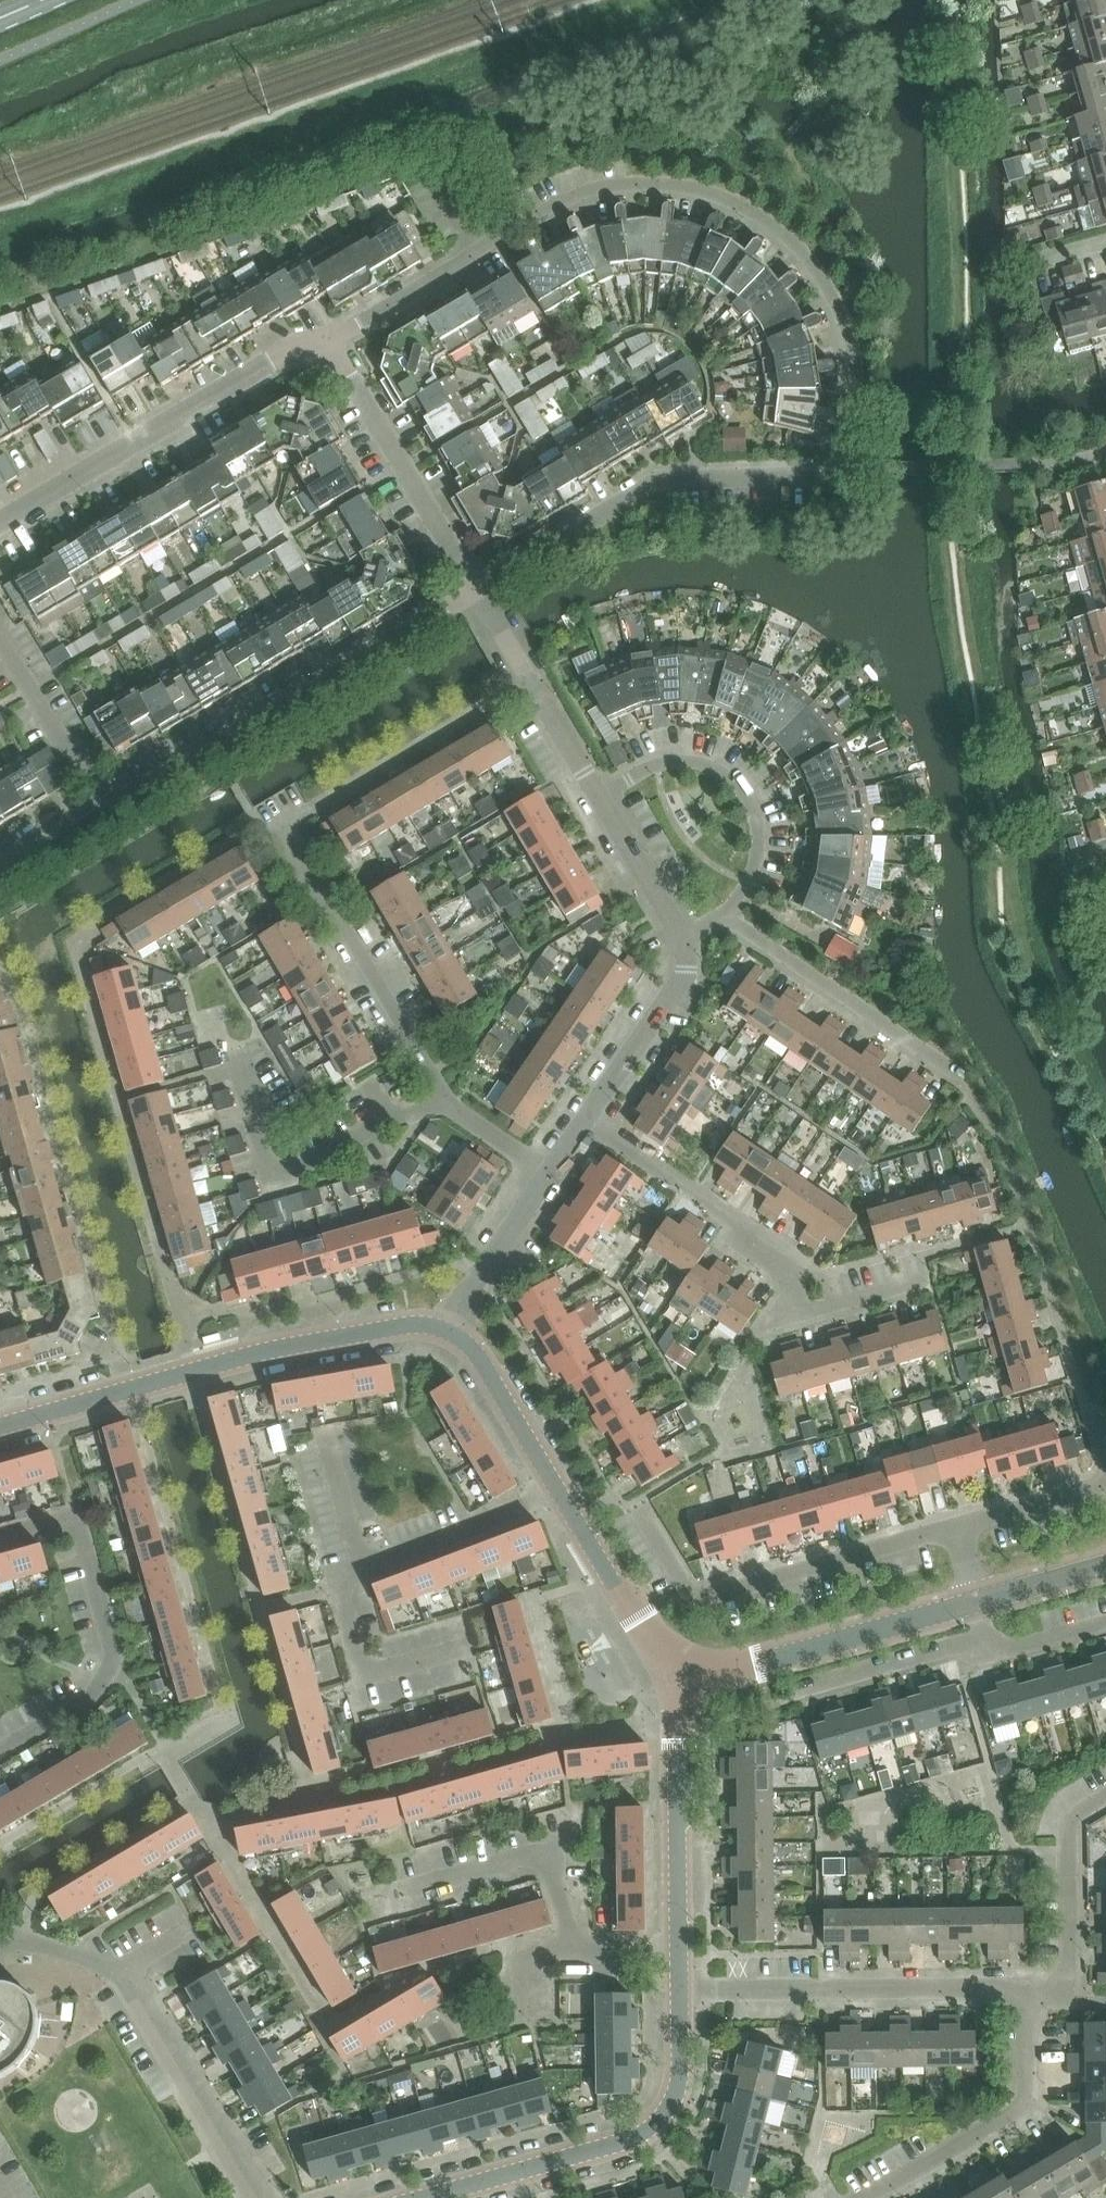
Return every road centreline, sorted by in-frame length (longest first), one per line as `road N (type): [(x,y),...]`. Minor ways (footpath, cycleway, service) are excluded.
road 1 (residential): [(479,588),(663,480),(845,472),(856,404),(847,334),(822,277),(797,246),(742,206),(678,185),(614,186),(529,217),(480,248)]
road 2 (tertiary): [(449,1331),(407,1325),(253,1354),(0,1425)]
road 3 (residential): [(549,1171),(449,1106),(282,828)]
road 4 (residential): [(922,1281),(801,1314),(795,1270),(586,1117)]
road 5 (residential): [(479,588),(136,792),(108,794)]
road 6 (tertiary): [(425,2197),(646,2131),(664,2116),(682,2078),(683,1989)]
road 7 (residential): [(0,521),(265,360),(332,339)]
road 8 (residential): [(640,1510),(683,1582),(699,1593),(955,1525)]
road 9 (residential): [(0,1753),(89,1700),(112,1662),(114,1643),(79,1532),(53,1520),(0,1535)]
road 10 (residential): [(683,1989),(1028,1987)]
road 11 (residential): [(260,2197),(129,1983),(133,1963),(187,1932)]
road 12 (tertiary): [(678,1690),(977,1602)]
road 13 (residential): [(862,2197),(1022,2105),(1028,1987)]
road 14 (residential): [(725,913),(757,854),(756,816),(735,781),(676,761),(601,796)]
road 15 (residential): [(479,588),(332,339)]
road 16 (residential): [(947,1067),(725,913)]
road 17 (tertiary): [(681,1950),(678,1690)]
road 18 (residential): [(1028,1987),(1068,1990),(1069,1833),(1076,1812),(1105,1794)]
road 19 (residential): [(574,1947),(547,1849),(408,1889)]
road 20 (residential): [(601,796),(479,588)]
road 21 (tertiary): [(678,1690),(555,1483)]
road 22 (residential): [(466,1647),(362,1674),(342,1592),(364,1571)]
road 23 (residential): [(364,1571),(476,1529),(555,1483)]
road 24 (residential): [(586,1117),(680,982),(683,939)]
road 25 (residential): [(798,1688),(987,1634)]
road 26 (residential): [(108,794),(0,634)]
road 27 (residential): [(449,1331),(549,1171)]
road 28 (tertiary): [(555,1483),(485,1365),(449,1331)]
road 29 (residential): [(332,339),(480,248)]
road 30 (residential): [(683,939),(601,796)]
road 31 (residential): [(955,1525),(1105,1477)]
road 32 (tertiary): [(977,1602),(1105,1565)]
road 33 (residential): [(364,1571),(330,1447)]
road 34 (residential): [(0,860),(108,794)]
road 35 (residential): [(1105,1622),(1012,1647),(987,1634)]

